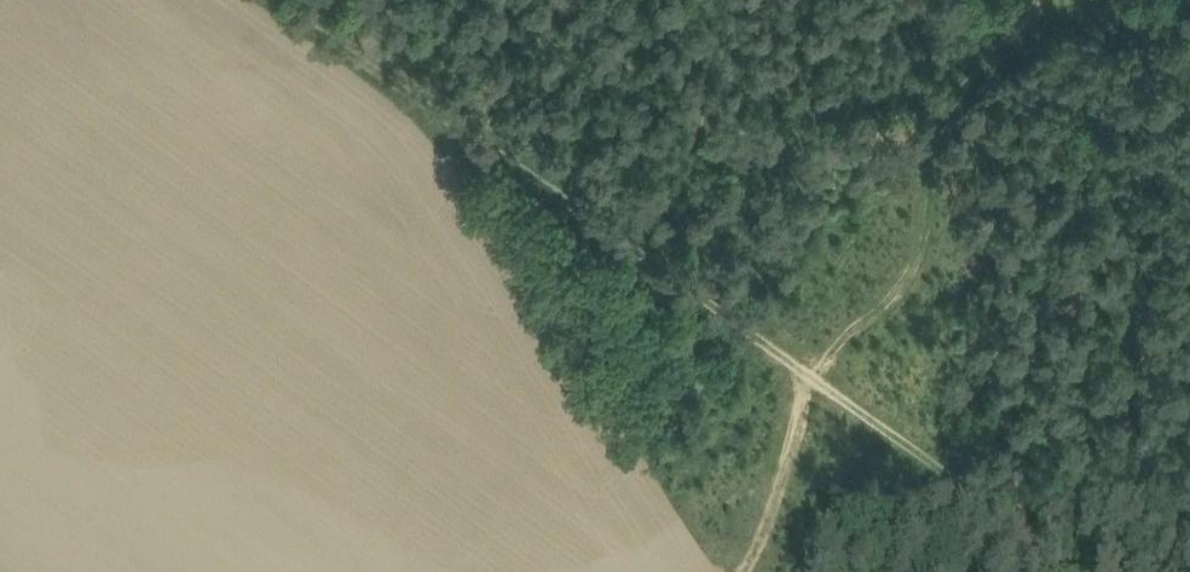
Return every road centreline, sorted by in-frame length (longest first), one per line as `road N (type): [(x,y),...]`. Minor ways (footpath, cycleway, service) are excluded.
road 1 (track): [(283,0),(817,383)]
road 2 (track): [(1031,0),(934,135),(929,208),(889,289),(817,383)]
road 3 (track): [(817,383),(1073,571)]
road 4 (track): [(817,383),(779,512),(740,571)]

